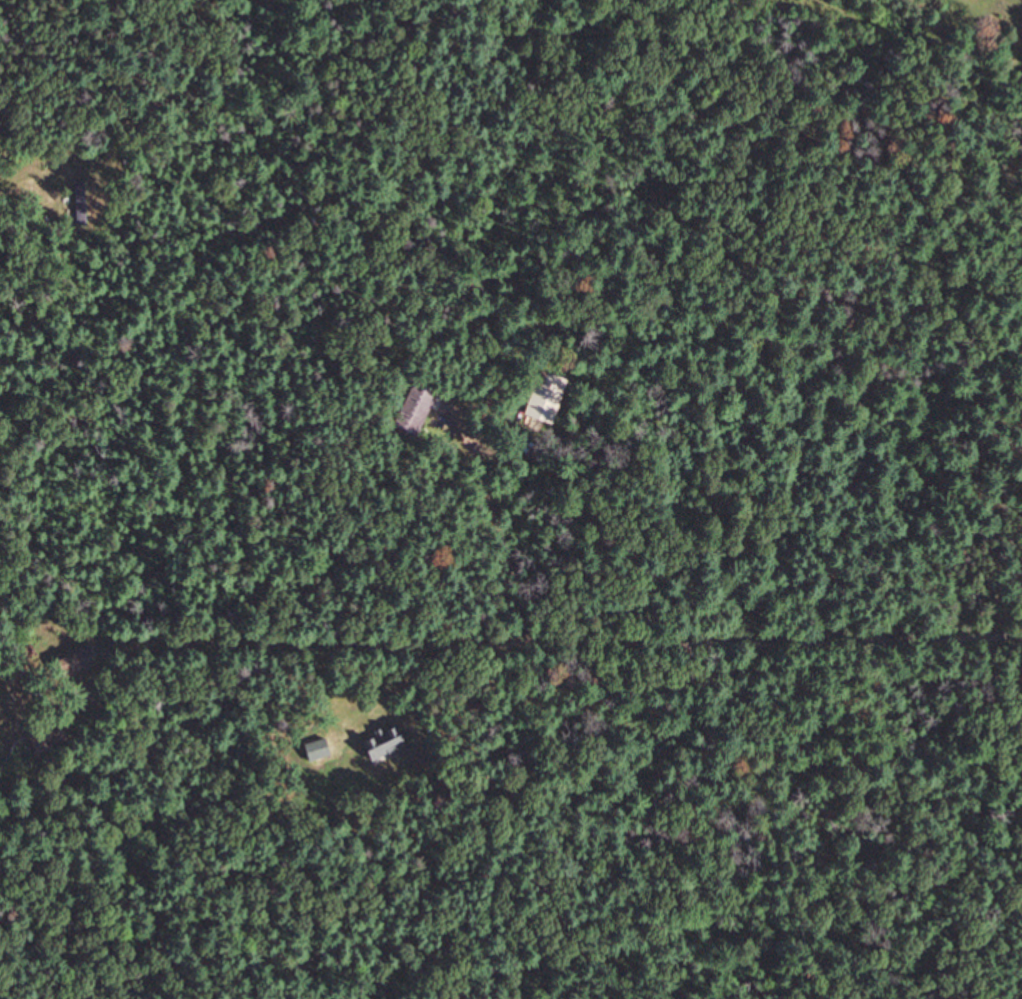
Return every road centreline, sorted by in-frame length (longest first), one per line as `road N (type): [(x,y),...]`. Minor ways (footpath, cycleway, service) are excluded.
road 1 (residential): [(126,646),(824,642)]
road 2 (residential): [(695,520),(714,577),(824,642),(1021,638)]

